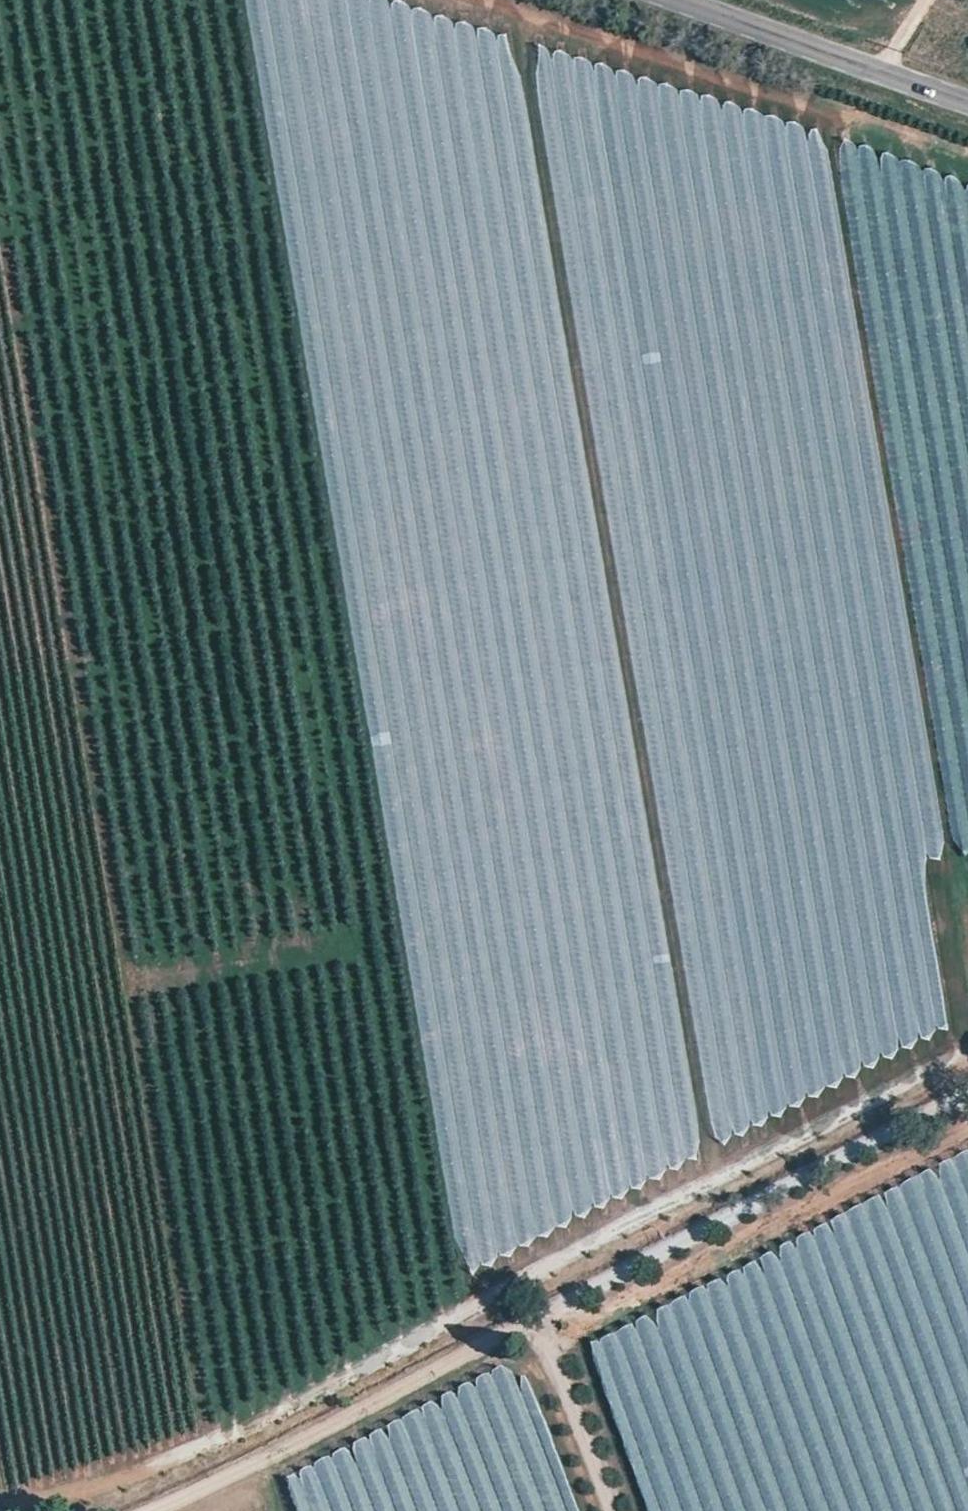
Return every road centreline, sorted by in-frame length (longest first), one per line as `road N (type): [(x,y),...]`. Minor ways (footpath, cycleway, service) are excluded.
road 1 (track): [(967,1098),(368,1407),(143,1510)]
road 2 (tertiary): [(967,105),(678,0)]
road 3 (unclassified): [(530,1323),(549,1352),(608,1510)]

